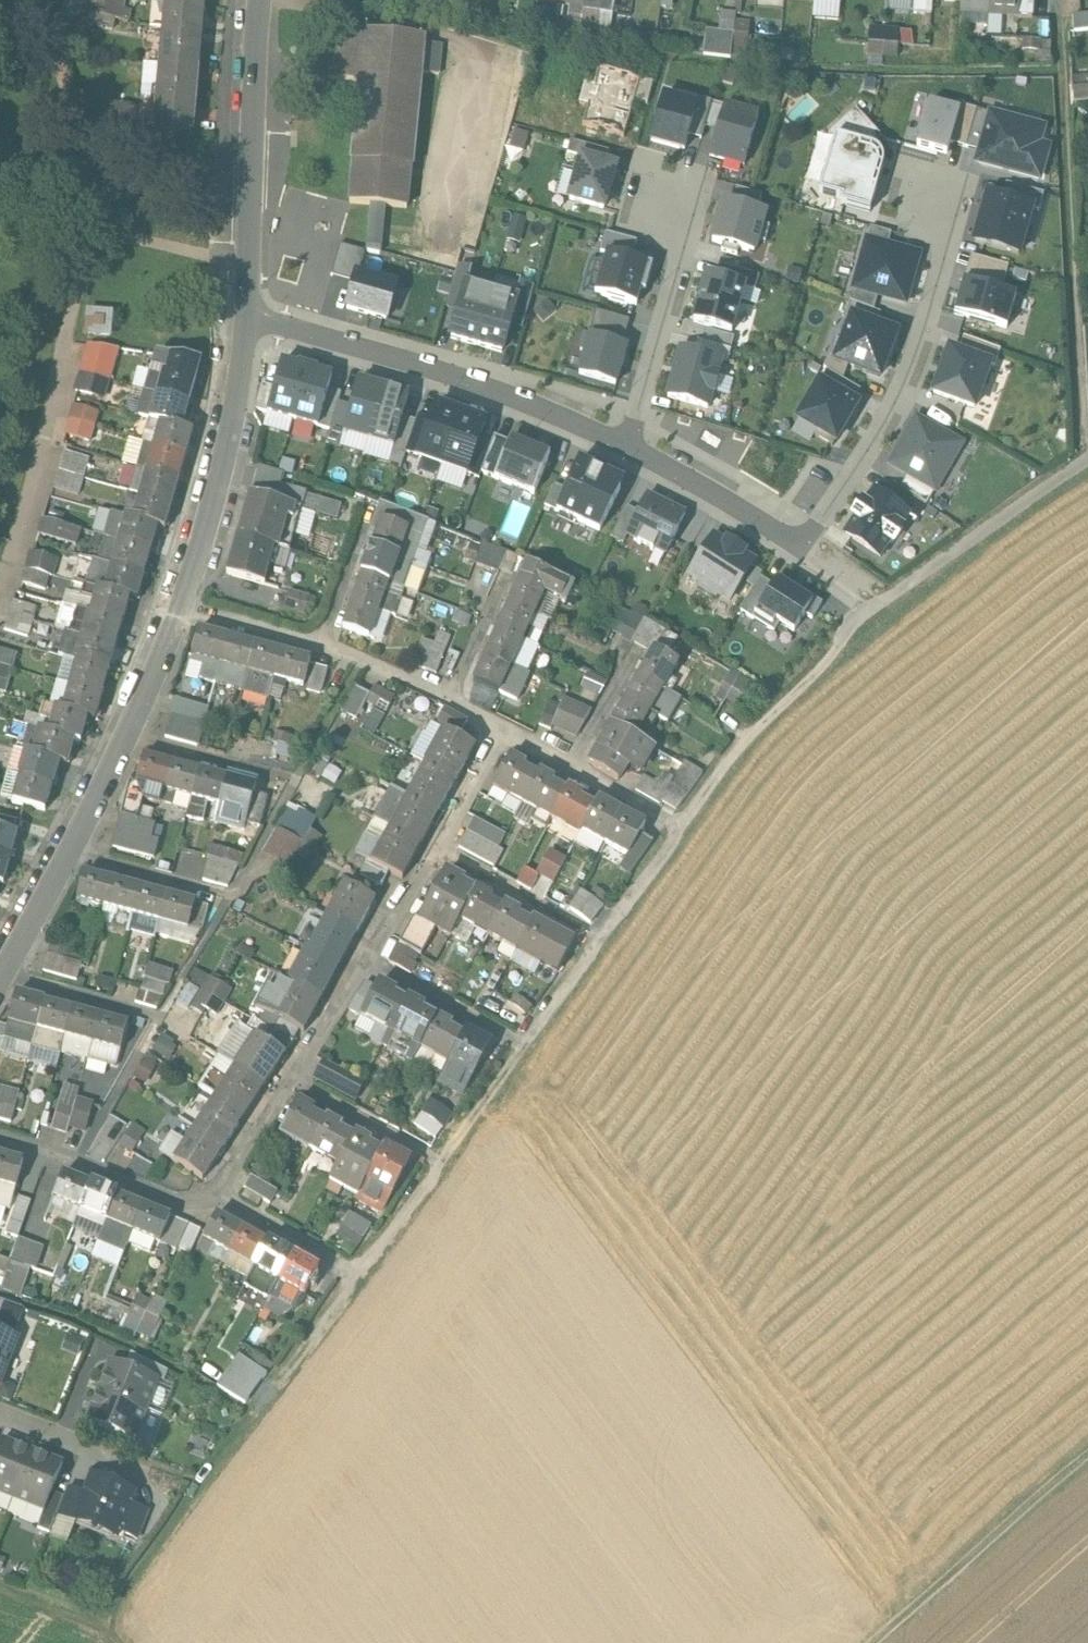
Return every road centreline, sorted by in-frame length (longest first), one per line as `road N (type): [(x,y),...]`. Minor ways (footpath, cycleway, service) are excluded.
road 1 (track): [(357,1267),(593,934),(809,652)]
road 2 (track): [(357,1267),(101,1620)]
road 3 (residential): [(246,319),(477,387),(624,449)]
road 4 (residential): [(797,546),(925,325),(936,244),(918,203)]
road 5 (residential): [(259,0),(246,319)]
road 6 (residential): [(246,319),(232,453),(181,605)]
road 7 (track): [(1087,1446),(870,1642)]
road 8 (residential): [(624,449),(677,247),(656,212)]
road 9 (residential): [(0,1138),(177,1201),(217,1194)]
road 10 (residential): [(624,449),(797,546)]
road 11 (residential): [(440,846),(593,934)]
road 12 (residential): [(129,735),(299,777)]
road 13 (residential): [(372,962),(523,1039)]
road 14 (residential): [(72,849),(233,893)]
road 15 (residential): [(294,1080),(437,1157)]
road 16 (residential): [(5,971),(157,1014)]
road 17 (residential): [(217,1194),(357,1267)]
road 18 (residential): [(323,643),(181,605)]
road 19 (residential): [(0,1412),(135,1466)]
road 20 (residential): [(323,643),(370,508)]
road 21 (residential): [(294,1080),(372,962)]
road 22 (residential): [(181,605),(129,735)]
road 23 (residential): [(72,849),(5,971)]
road 24 (residential): [(450,697),(323,643)]
road 25 (residential): [(217,1194),(294,1080)]
road 26 (track): [(0,1588),(101,1620),(121,1642)]
road 27 (residential): [(450,697),(507,574)]
road 28 (residential): [(440,846),(505,728)]
road 29 (residential): [(372,962),(440,846)]
road 30 (residential): [(570,763),(635,651)]
road 31 (residential): [(129,735),(72,849)]
road 32 (residential): [(679,820),(570,763)]

